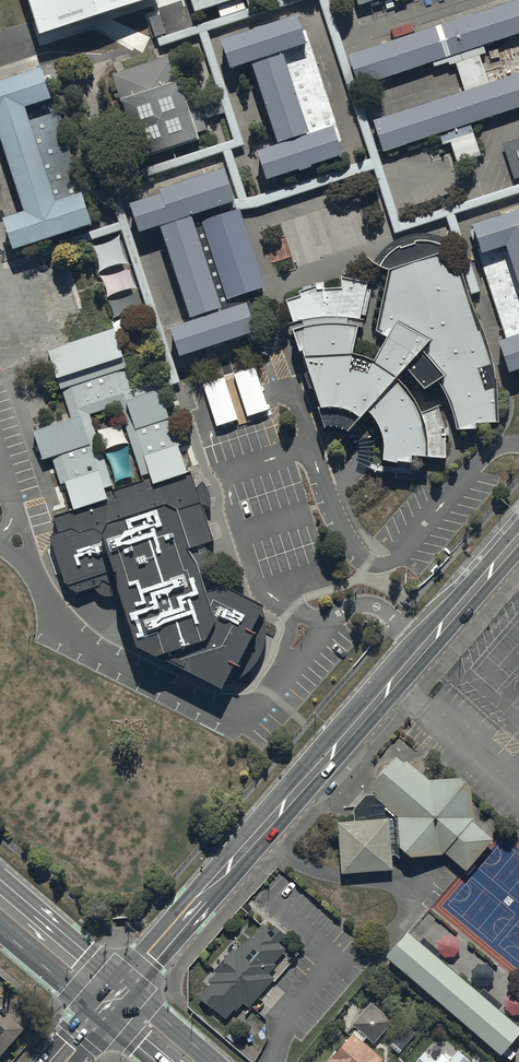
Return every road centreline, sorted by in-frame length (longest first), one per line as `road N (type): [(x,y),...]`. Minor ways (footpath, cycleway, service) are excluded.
road 1 (tertiary): [(518,538),(123,985)]
road 2 (primary): [(0,880),(123,985)]
road 3 (primary): [(99,1014),(0,930)]

